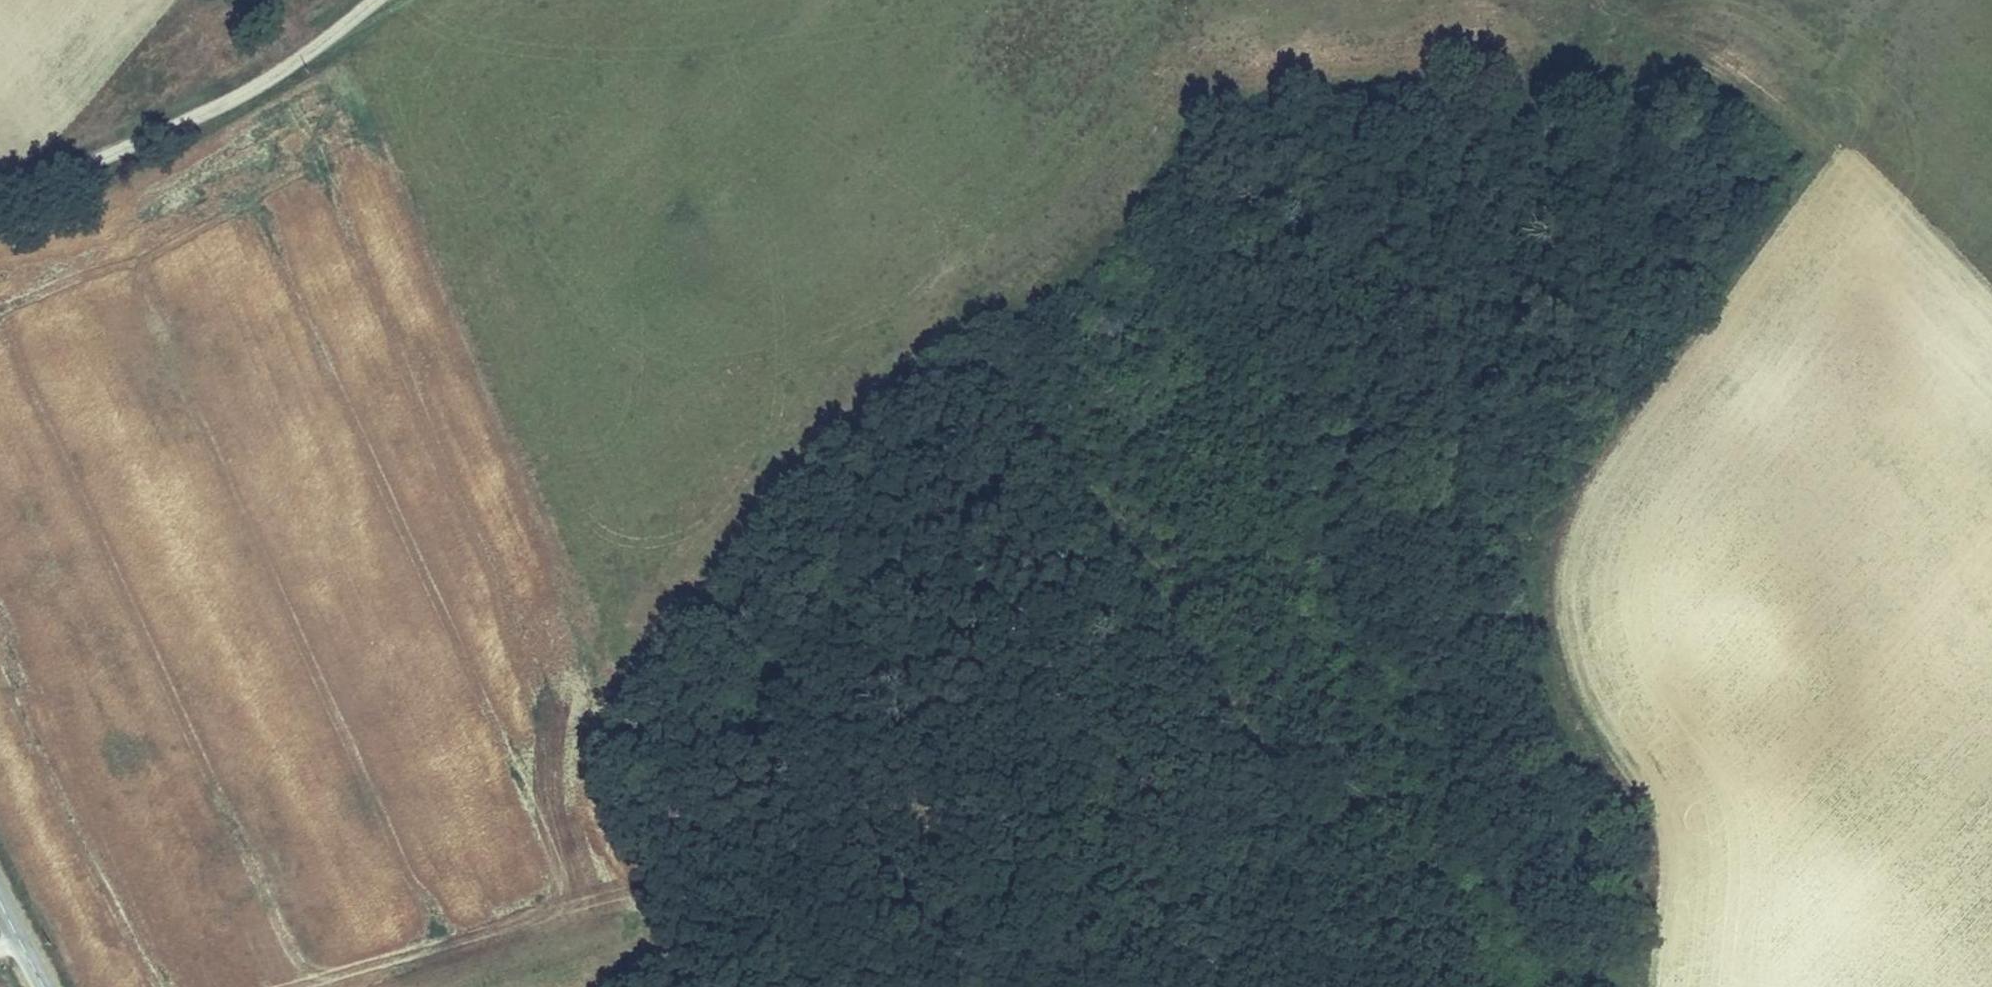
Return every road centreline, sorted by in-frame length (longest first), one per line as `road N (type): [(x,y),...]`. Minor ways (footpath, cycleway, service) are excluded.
road 1 (track): [(0,199),(300,63),(378,0)]

